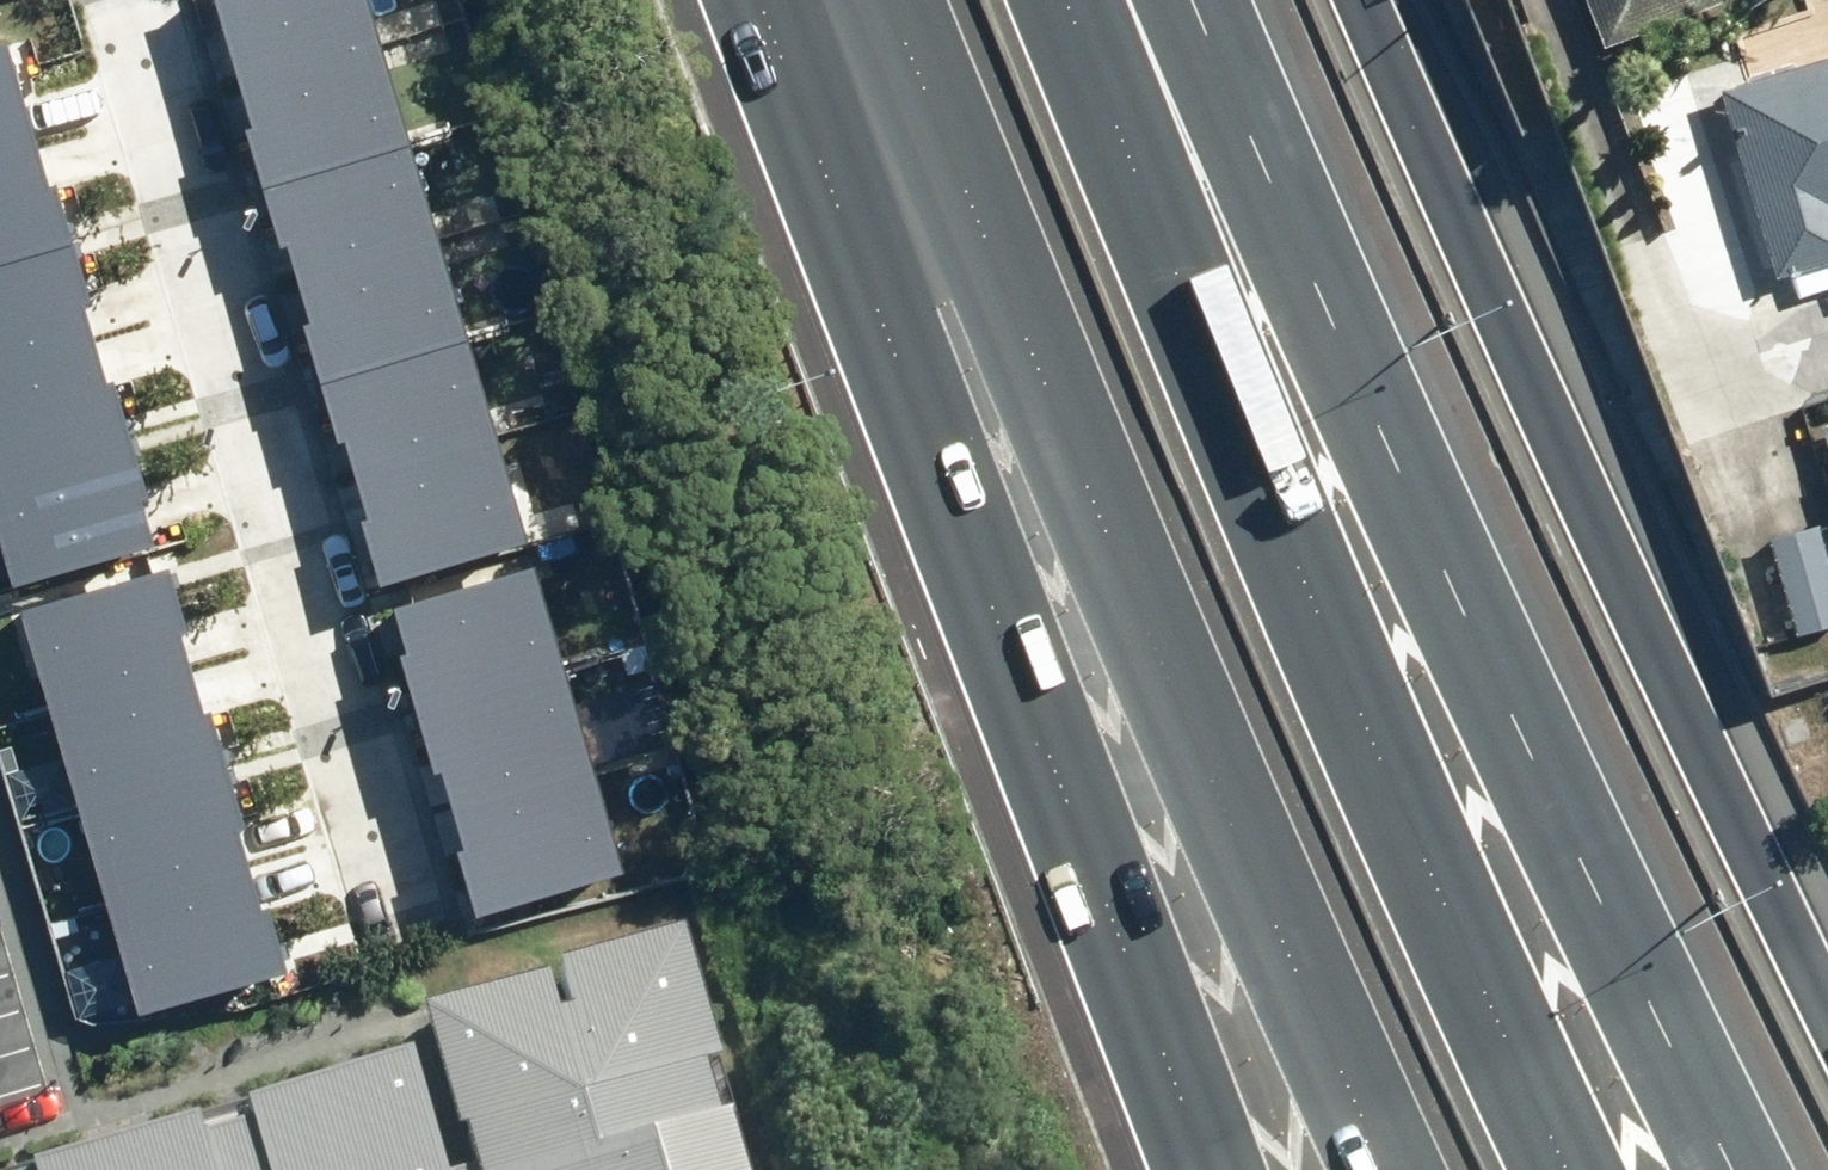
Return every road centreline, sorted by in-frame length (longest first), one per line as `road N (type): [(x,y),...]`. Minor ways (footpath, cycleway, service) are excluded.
road 1 (motorway): [(1192,0),(1336,346),(1734,1169)]
road 2 (motorway): [(1398,1169),(1006,291),(888,0)]
road 3 (motorway): [(1073,0),(1436,887),(1568,1169)]
road 4 (motorway): [(1232,1169),(884,325),(785,0)]
road 5 (motorway): [(1387,0),(1605,481),(1827,931)]
road 6 (residential): [(93,0),(367,913)]

